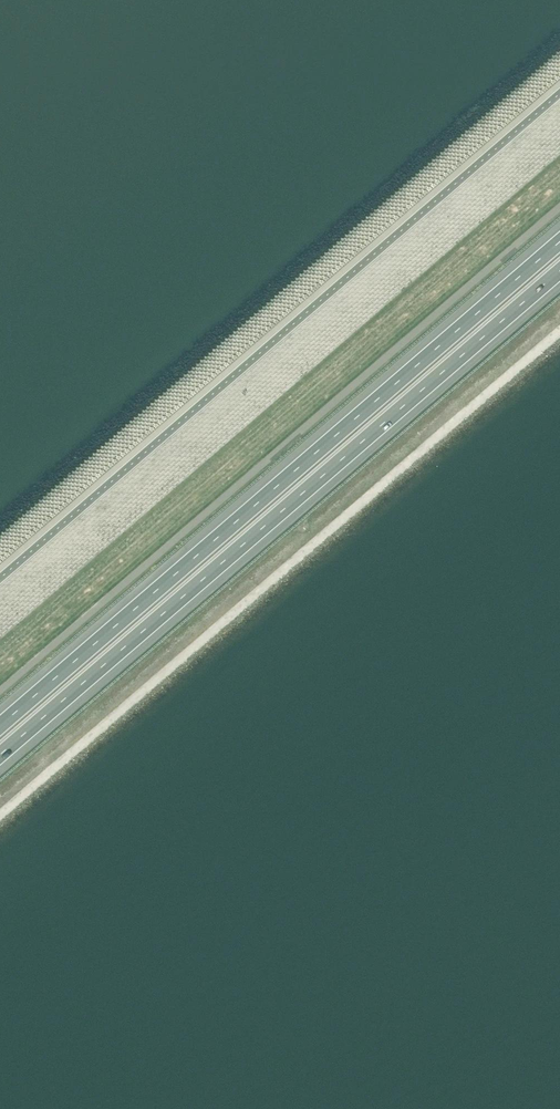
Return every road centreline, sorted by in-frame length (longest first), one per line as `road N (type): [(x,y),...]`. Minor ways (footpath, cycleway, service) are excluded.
road 1 (motorway): [(559,242),(0,726)]
road 2 (motorway): [(0,755),(559,271)]

